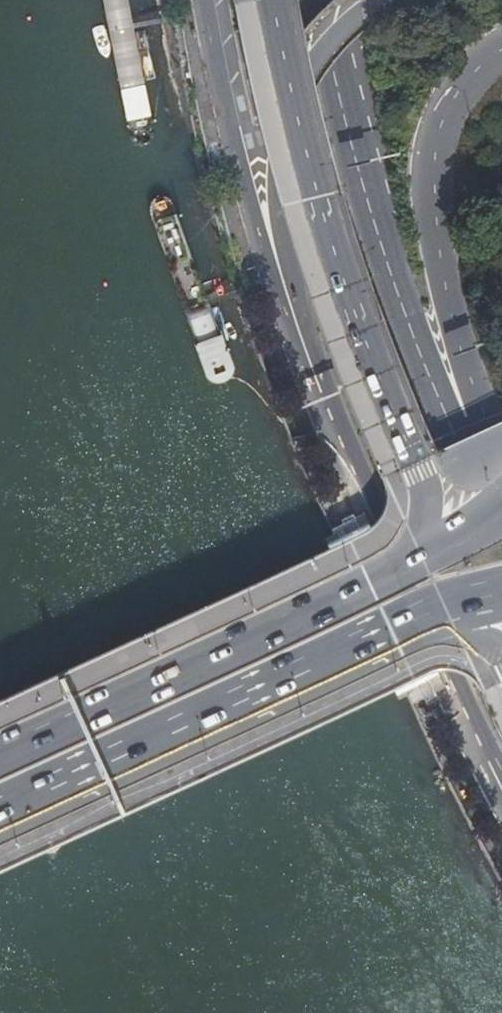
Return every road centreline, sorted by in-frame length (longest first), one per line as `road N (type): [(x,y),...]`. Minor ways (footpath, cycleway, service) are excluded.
road 1 (primary): [(271,0),(314,196),(427,492),(420,557)]
road 2 (primary): [(284,285),(368,513),(501,791)]
road 3 (primary): [(0,808),(444,609)]
road 4 (primary): [(420,557),(0,750)]
road 5 (primary): [(458,440),(391,270),(320,0)]
road 6 (primary): [(458,440),(464,352),(433,209),(433,154),(454,101),(501,50)]
road 7 (primary): [(381,0),(359,14),(287,104),(276,139),(284,285)]
road 8 (primary): [(200,0),(219,100),(284,285)]

